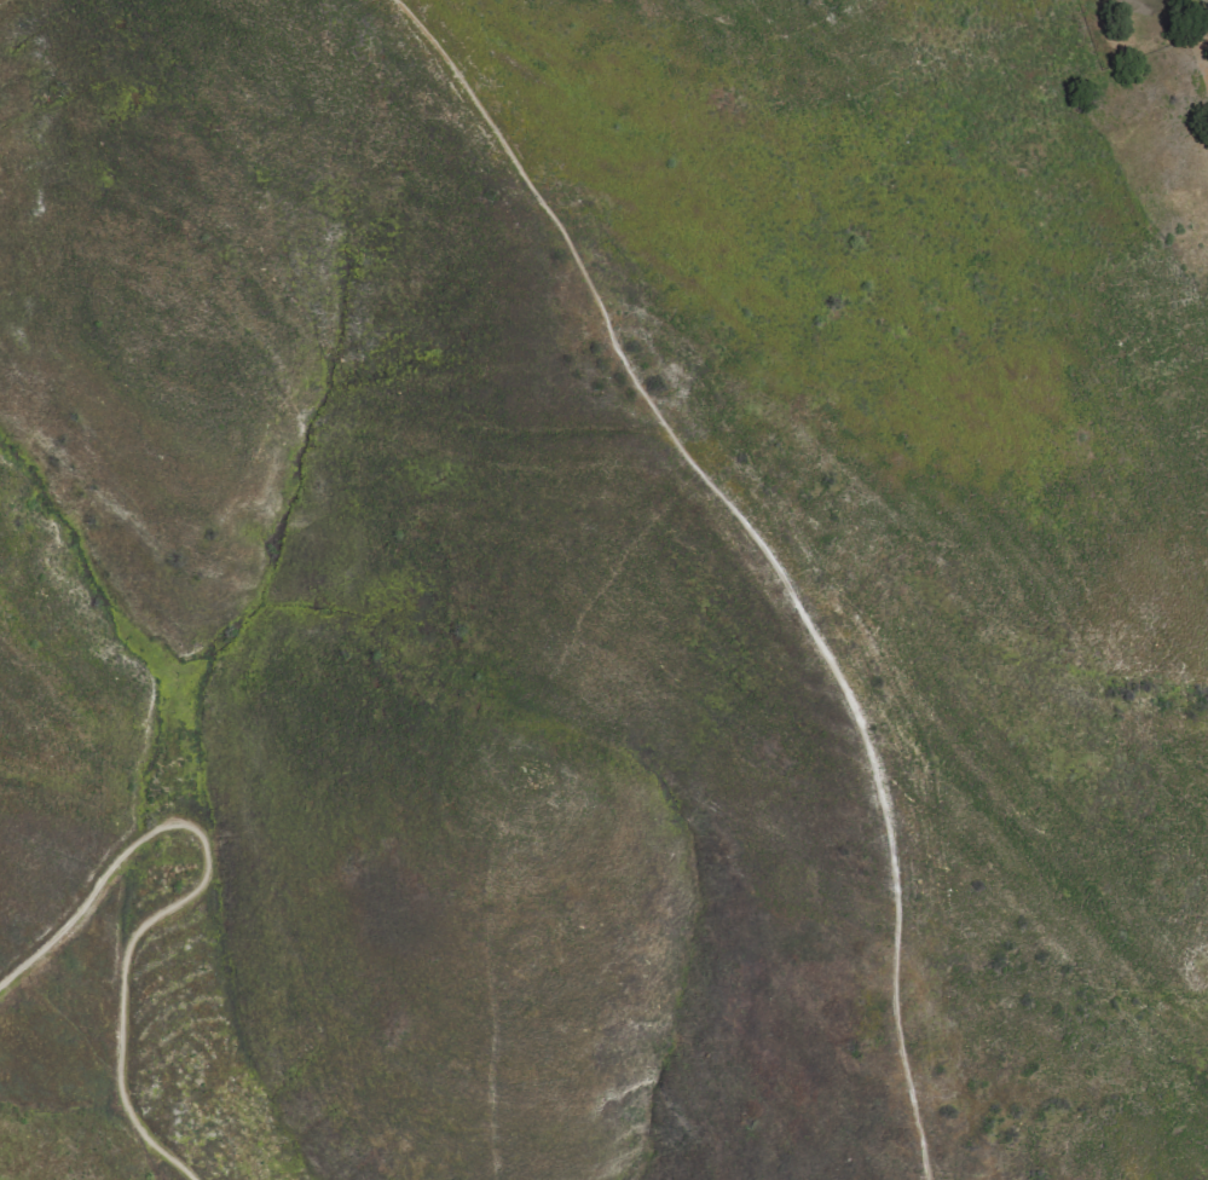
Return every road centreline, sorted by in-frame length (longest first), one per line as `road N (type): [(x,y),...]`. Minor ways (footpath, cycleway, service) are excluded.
road 1 (track): [(924,1179),(892,999),(895,880),(885,810),(848,693),(756,538),(634,382),(585,276),(496,133),(394,0)]
road 2 (track): [(193,1179),(123,1107),(120,1072),(132,938),(208,869),(197,829),(177,822),(139,837),(0,984)]

